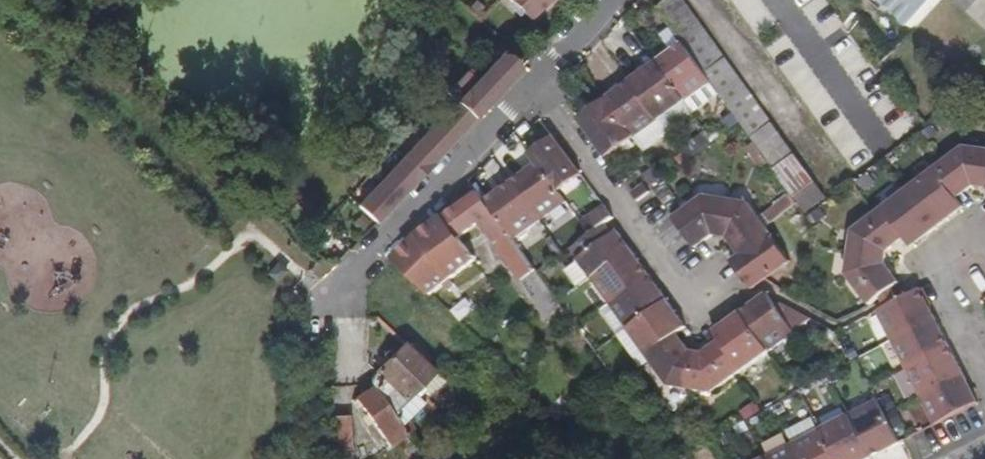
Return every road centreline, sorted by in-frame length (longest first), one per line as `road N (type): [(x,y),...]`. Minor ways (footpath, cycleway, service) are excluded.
road 1 (residential): [(326,298),(536,81)]
road 2 (residential): [(536,81),(674,281),(709,294)]

